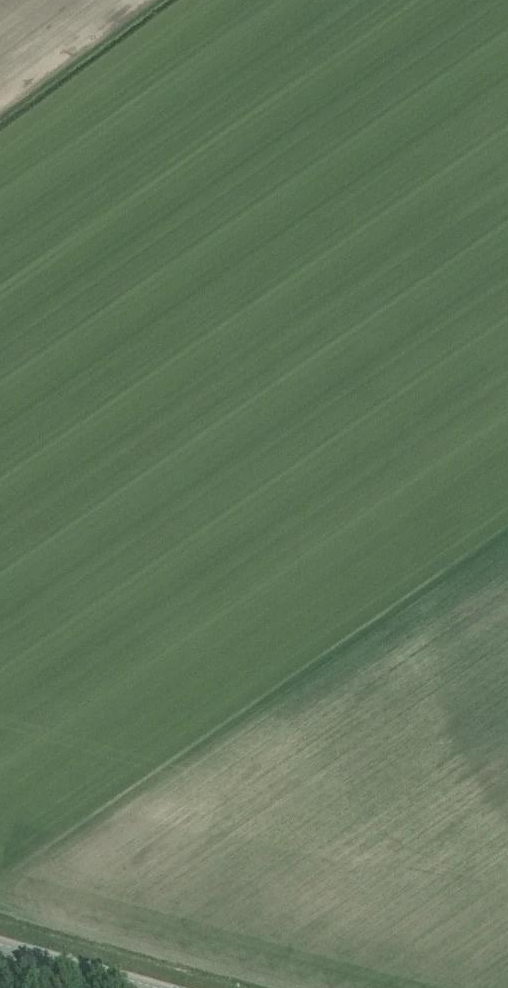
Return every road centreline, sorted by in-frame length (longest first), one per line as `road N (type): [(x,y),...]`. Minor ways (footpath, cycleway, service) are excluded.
road 1 (tertiary): [(134,987),(0,949)]

